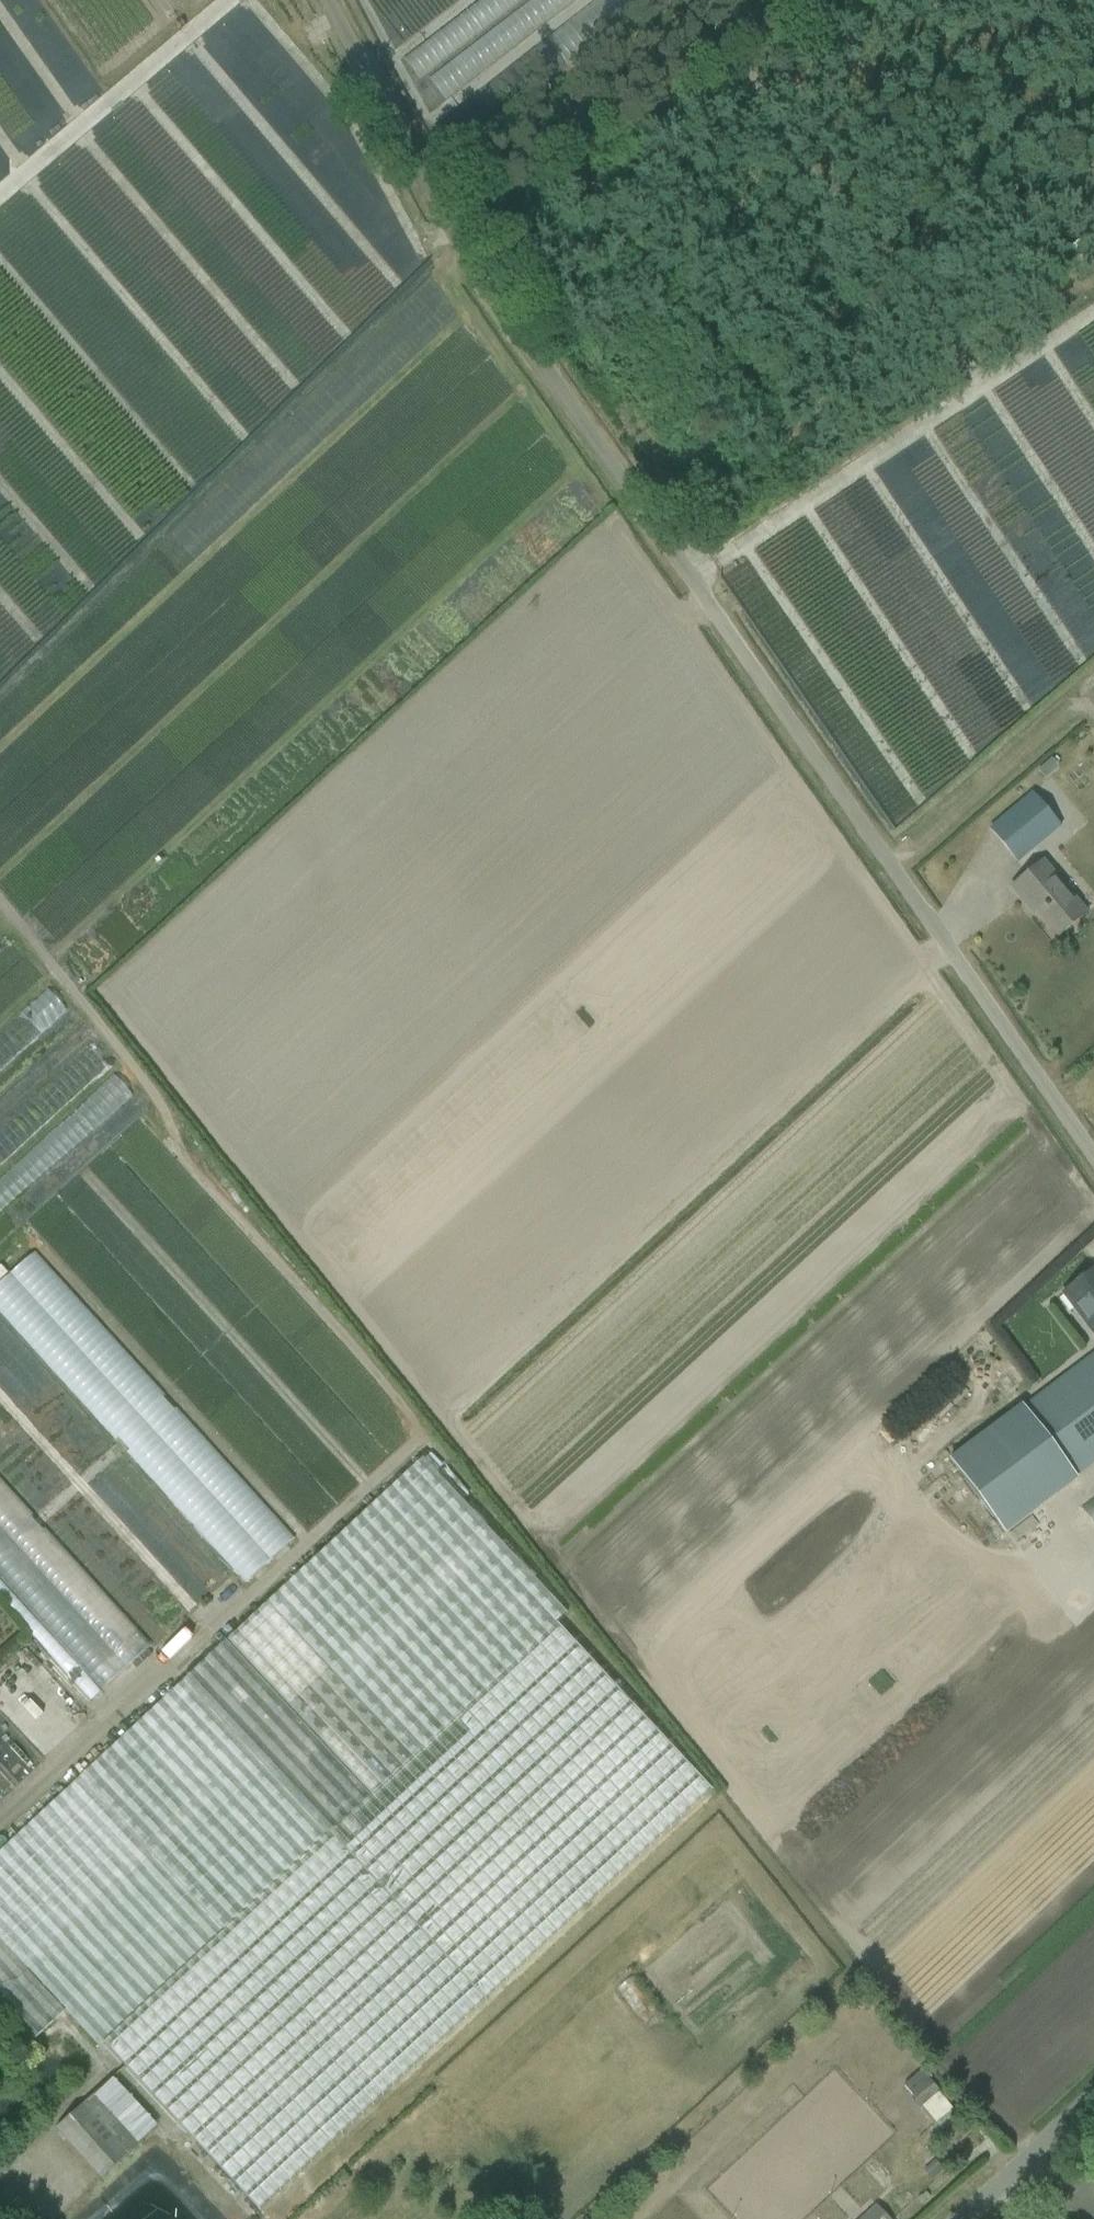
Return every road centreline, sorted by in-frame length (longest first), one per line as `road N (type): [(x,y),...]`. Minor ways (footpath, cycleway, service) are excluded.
road 1 (unclassified): [(1093,1163),(489,295),(317,0)]
road 2 (unclassified): [(949,2218),(1093,2086)]

